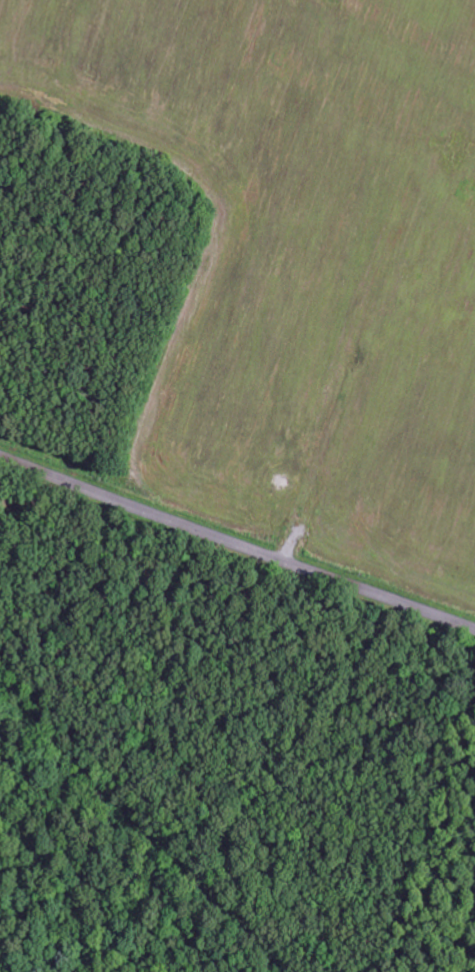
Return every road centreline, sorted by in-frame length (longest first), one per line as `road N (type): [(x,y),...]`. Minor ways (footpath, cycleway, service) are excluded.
road 1 (residential): [(474,627),(0,454)]

